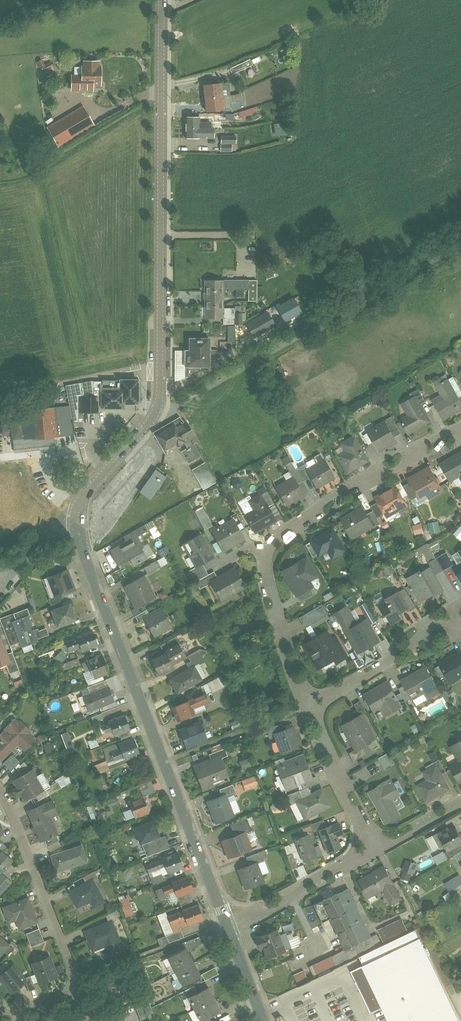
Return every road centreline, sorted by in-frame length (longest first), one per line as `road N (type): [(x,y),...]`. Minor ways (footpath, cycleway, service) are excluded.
road 1 (secondary): [(78,520),(227,923)]
road 2 (secondary): [(154,414),(161,0)]
road 3 (residential): [(305,708),(266,556),(296,523),(356,484),(460,431)]
road 4 (residential): [(305,708),(460,612)]
road 5 (residential): [(227,923),(373,849)]
road 6 (residential): [(373,849),(305,708)]
road 7 (residential): [(25,848),(78,986)]
road 8 (secondary): [(154,414),(83,498),(78,520)]

